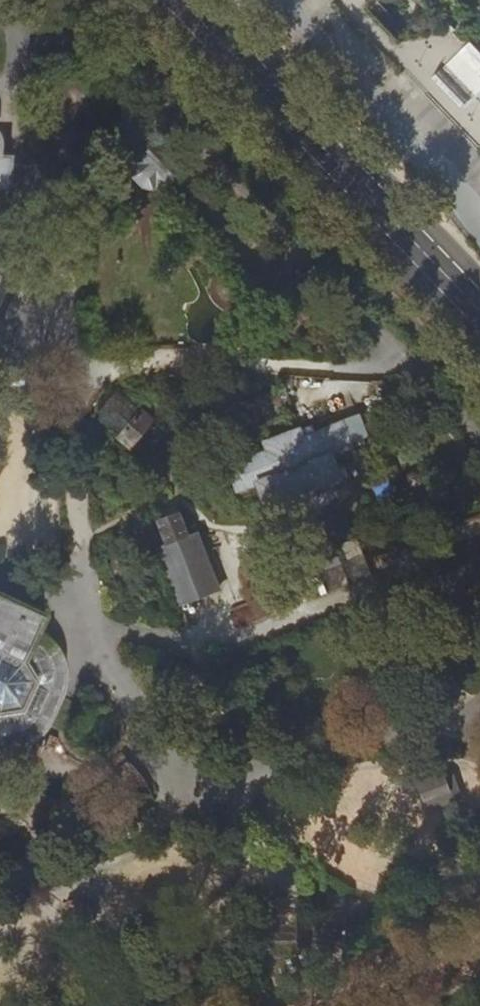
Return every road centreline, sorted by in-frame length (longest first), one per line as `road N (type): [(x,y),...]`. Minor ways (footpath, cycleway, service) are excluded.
road 1 (primary): [(479,330),(162,0)]

